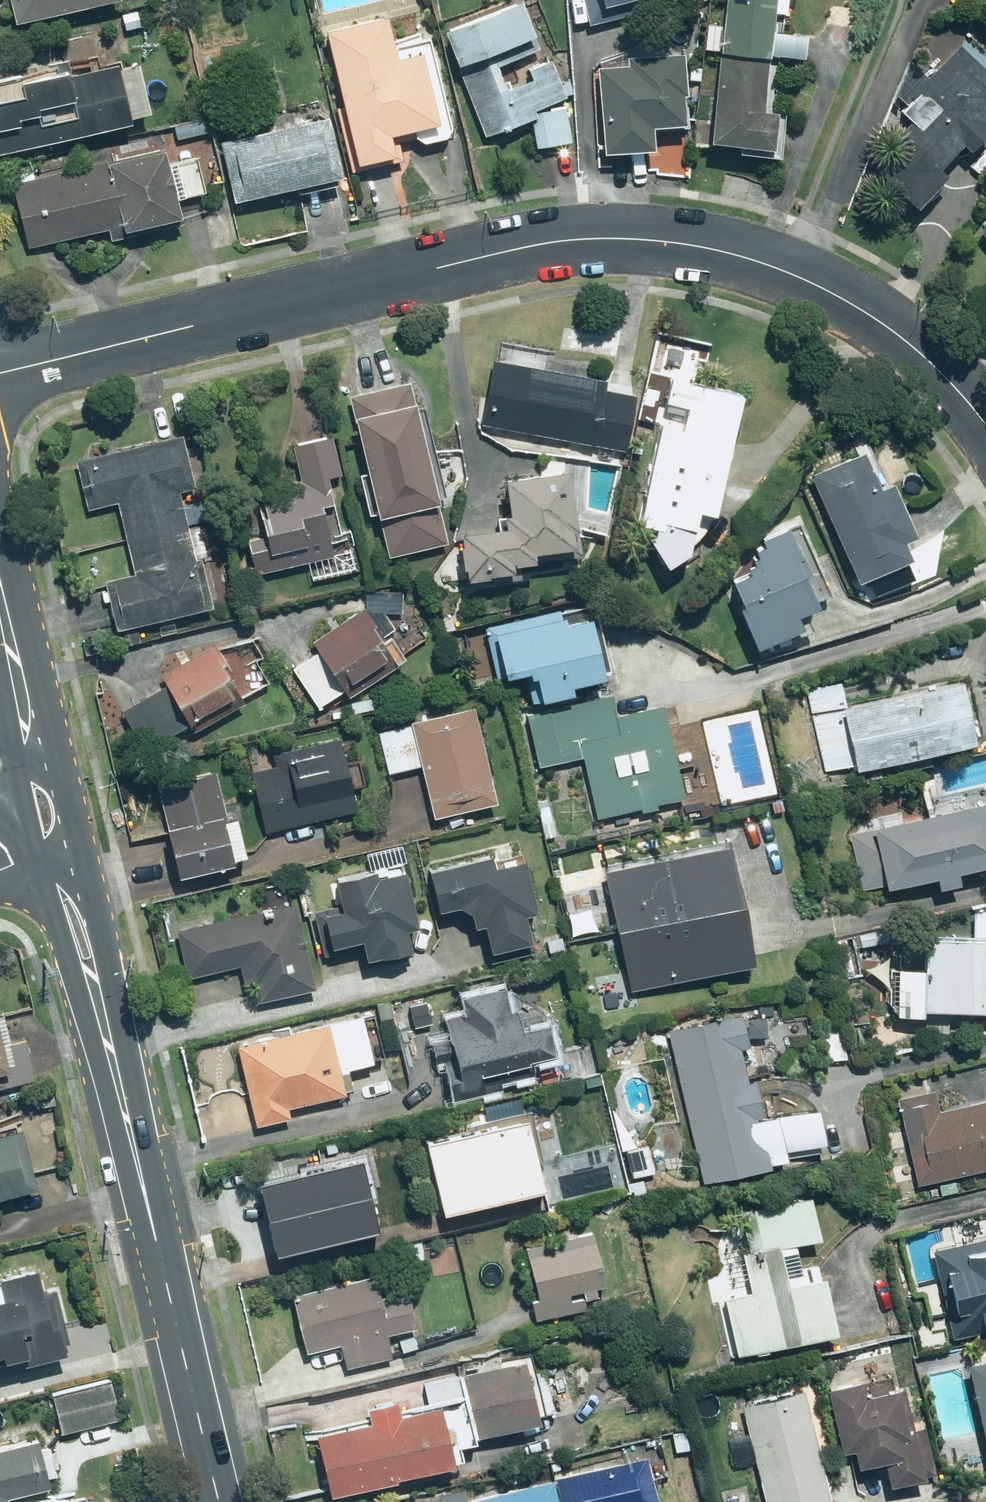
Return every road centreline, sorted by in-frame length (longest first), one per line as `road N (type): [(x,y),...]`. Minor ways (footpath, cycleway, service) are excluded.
road 1 (residential): [(0,373),(534,243),(668,239),(782,269),(898,330),(985,422)]
road 2 (secondary): [(82,848),(155,1172),(155,1243)]
road 3 (secondary): [(155,1243),(135,1210),(39,861)]
road 4 (secondary): [(155,1243),(219,1501)]
road 5 (secondary): [(0,597),(30,732)]
road 6 (secondary): [(30,732),(60,767),(82,848)]

